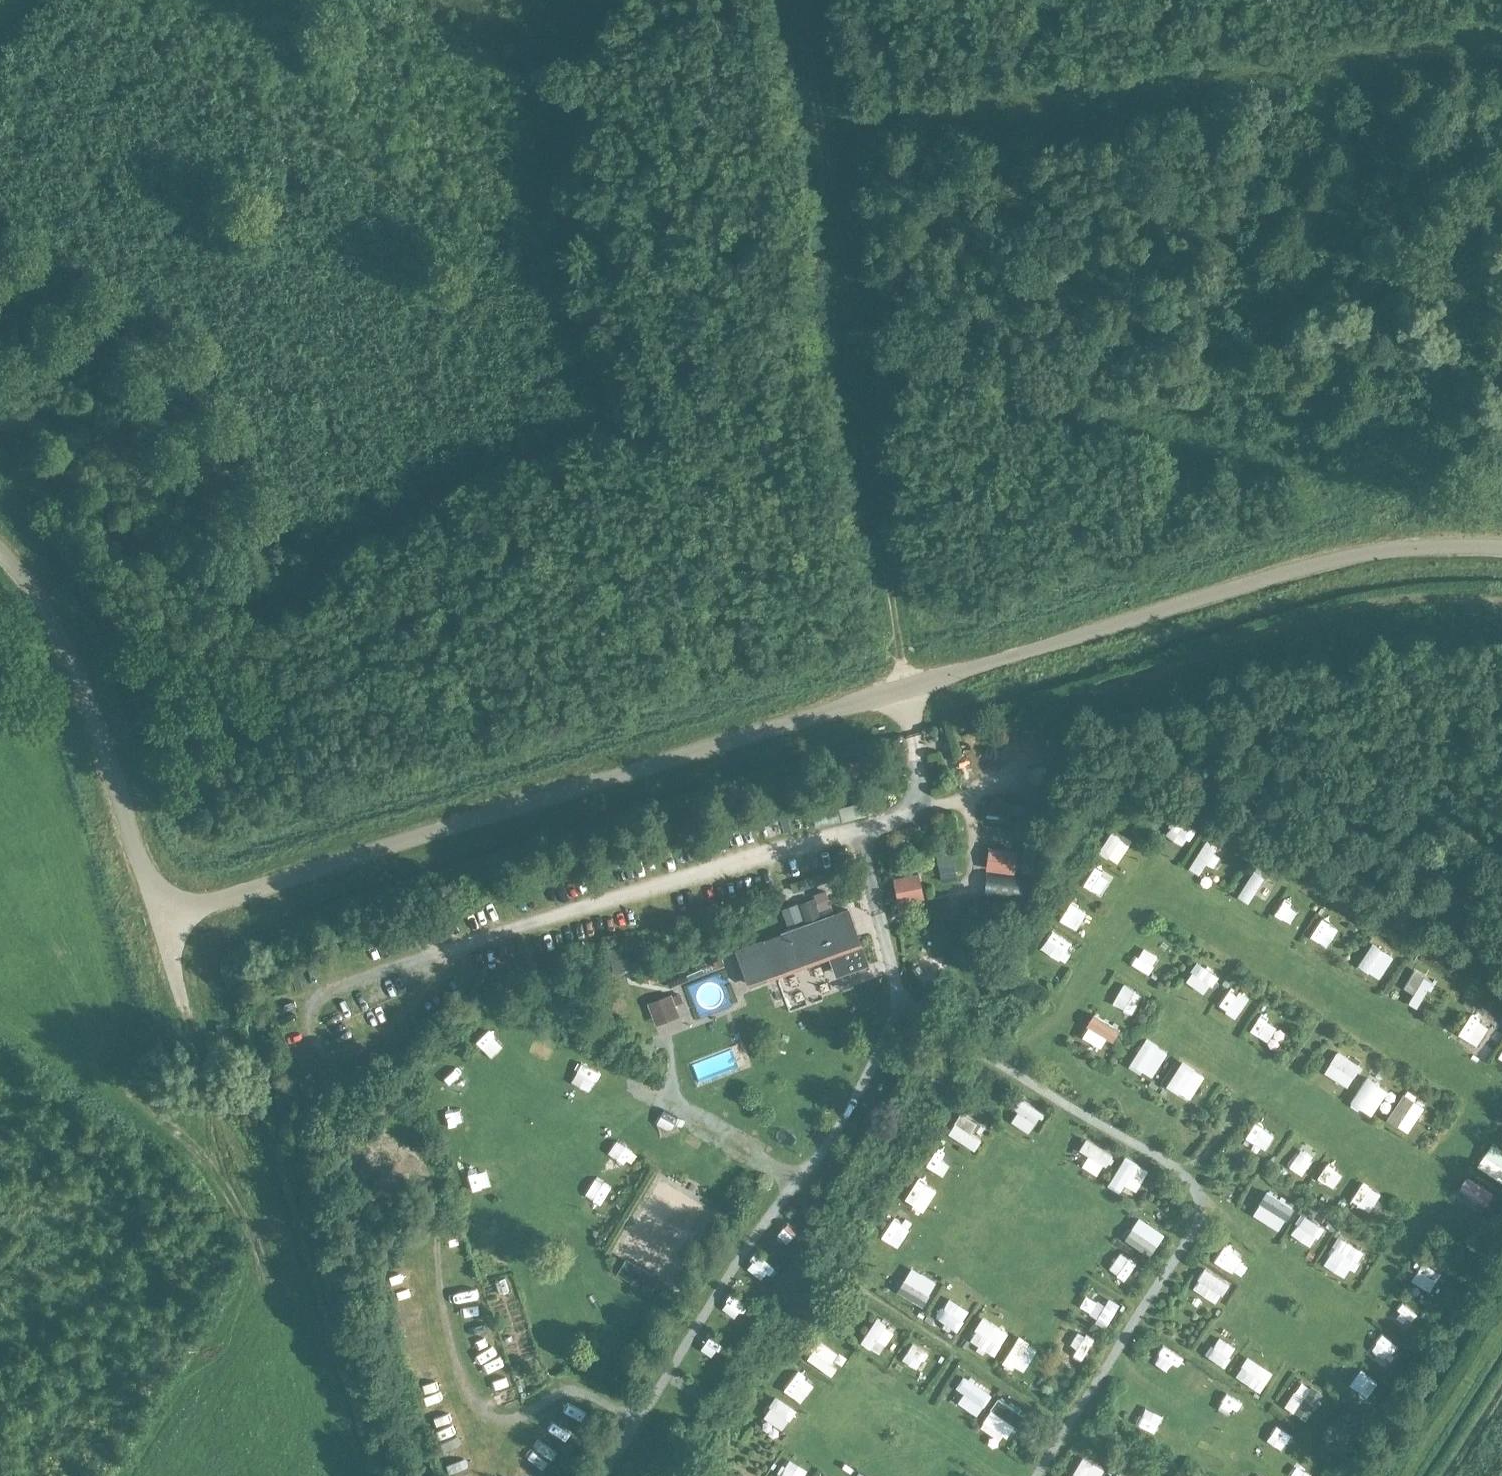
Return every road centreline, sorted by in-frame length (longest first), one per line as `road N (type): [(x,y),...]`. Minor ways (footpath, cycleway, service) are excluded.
road 1 (unclassified): [(1501,551),(1385,554),(1300,570),(161,916)]
road 2 (track): [(902,689),(801,0)]
road 3 (track): [(130,1475),(252,1277),(209,1164),(119,1086),(0,897)]
road 4 (track): [(1501,34),(818,120)]
road 5 (track): [(1501,601),(1361,606),(1058,703),(1018,765),(973,794)]
road 6 (track): [(564,1382),(518,1420),(496,1419),(474,1404),(441,1292),(435,1206),(421,1151),(395,1130),(337,1126),(315,1082)]
road 7 (track): [(349,1475),(270,1209),(210,1116),(196,1047)]
road 8 (unclassified): [(161,916),(59,645),(27,583),(0,556)]
road 9 (unclassified): [(196,1047),(161,916)]

